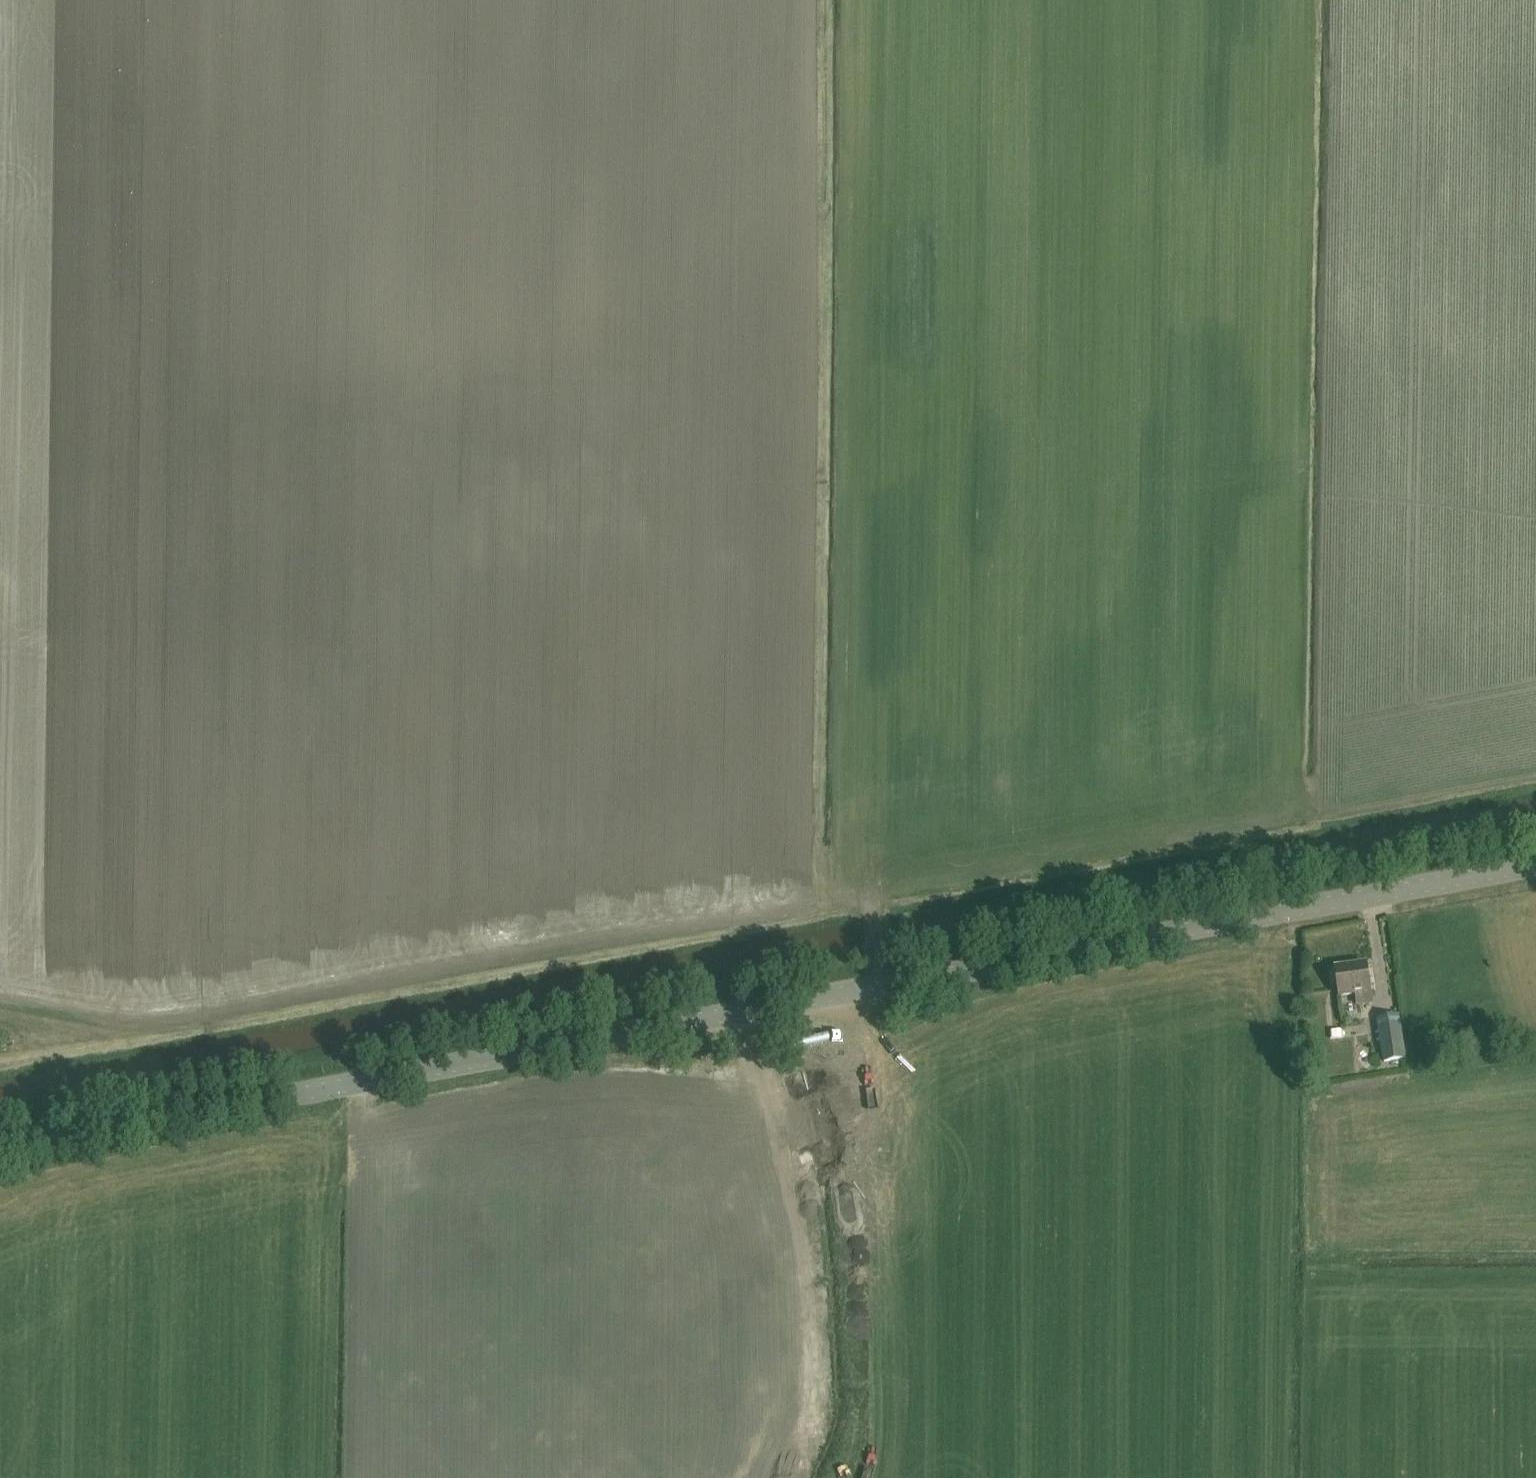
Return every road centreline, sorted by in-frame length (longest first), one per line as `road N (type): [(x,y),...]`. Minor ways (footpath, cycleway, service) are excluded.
road 1 (tertiary): [(0,1156),(1535,863)]

